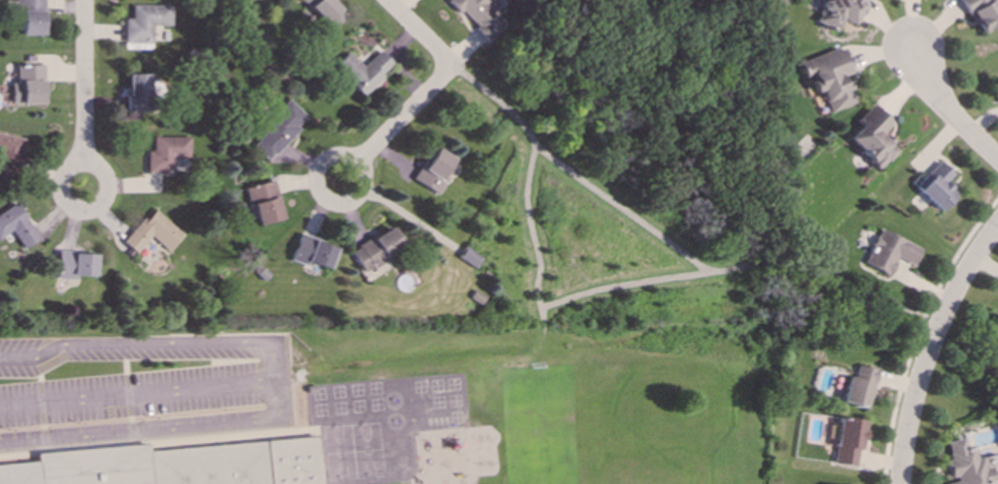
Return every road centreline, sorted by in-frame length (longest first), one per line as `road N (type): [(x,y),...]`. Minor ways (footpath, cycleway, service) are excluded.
road 1 (residential): [(904,483),(936,346),(997,226)]
road 2 (residential): [(87,0),(87,163)]
road 3 (residential): [(457,68),(342,181)]
road 4 (residential): [(95,164),(72,169),(63,183),(78,211),(101,209),(111,196),(108,174),(95,164)]
road 5 (residential): [(997,158),(945,107),(911,43)]

